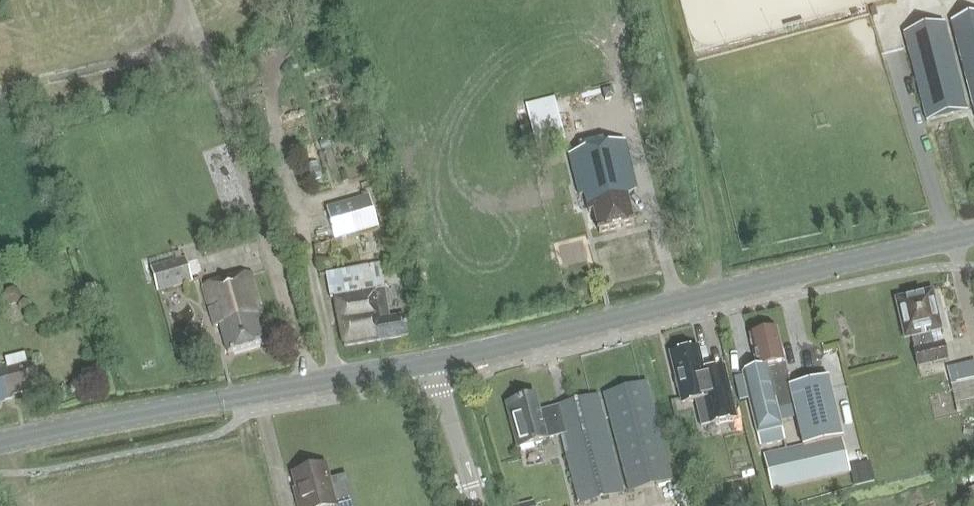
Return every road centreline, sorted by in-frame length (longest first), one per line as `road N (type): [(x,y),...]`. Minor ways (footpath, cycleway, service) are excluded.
road 1 (secondary): [(432,362),(973,235)]
road 2 (secondary): [(0,444),(432,362)]
road 3 (track): [(308,385),(188,0)]
road 4 (unclassified): [(474,505),(432,362)]

